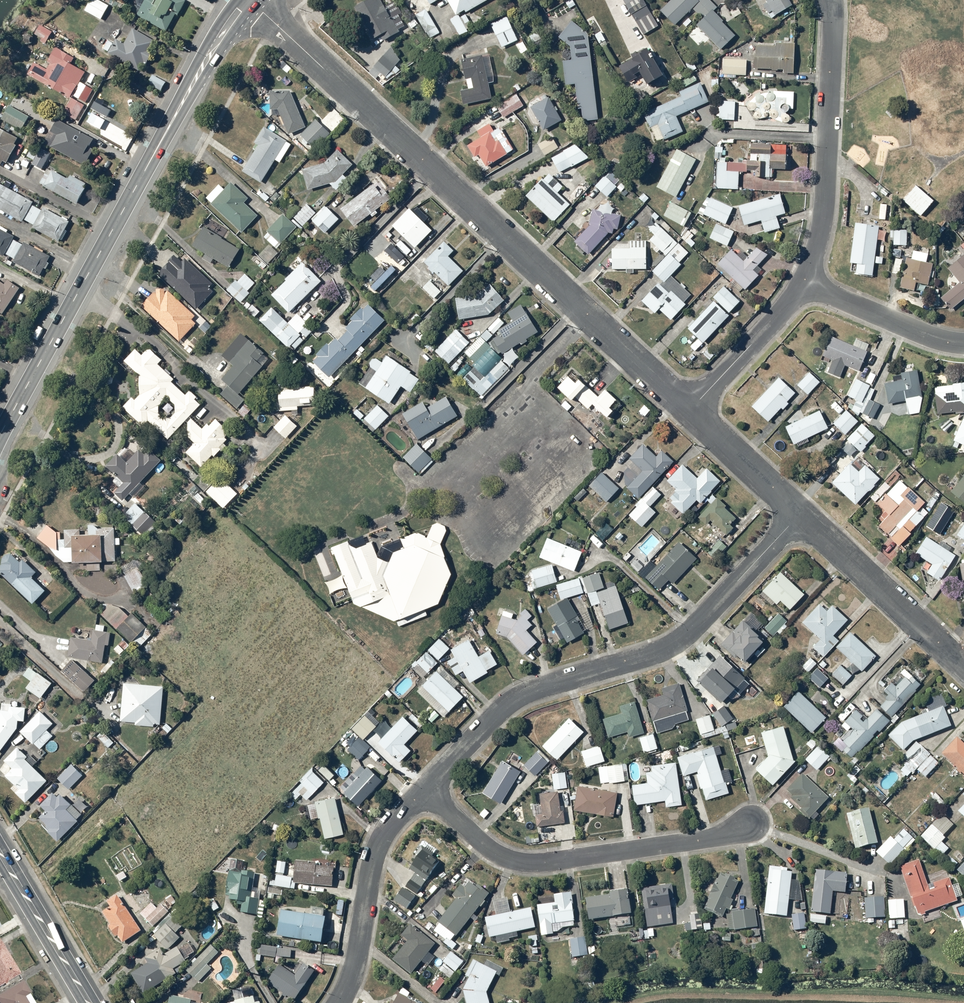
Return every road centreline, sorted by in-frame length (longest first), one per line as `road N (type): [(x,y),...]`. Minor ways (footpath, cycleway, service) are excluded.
road 1 (residential): [(679,405),(250,1)]
road 2 (primary): [(250,1),(155,152),(0,436)]
road 3 (residential): [(410,787),(503,694),(669,638),(792,506)]
road 4 (residential): [(410,787),(473,844),(517,857),(741,819)]
road 5 (residential): [(822,0),(809,236),(793,279)]
road 6 (residential): [(963,673),(792,506)]
road 7 (residential): [(327,1002),(345,956),(368,840),(410,787)]
road 8 (residential): [(963,338),(906,326),(793,279)]
road 9 (residential): [(793,279),(679,405)]
road 10 (secondary): [(86,1002),(0,858)]
road 11 (residential): [(792,506),(679,405)]

